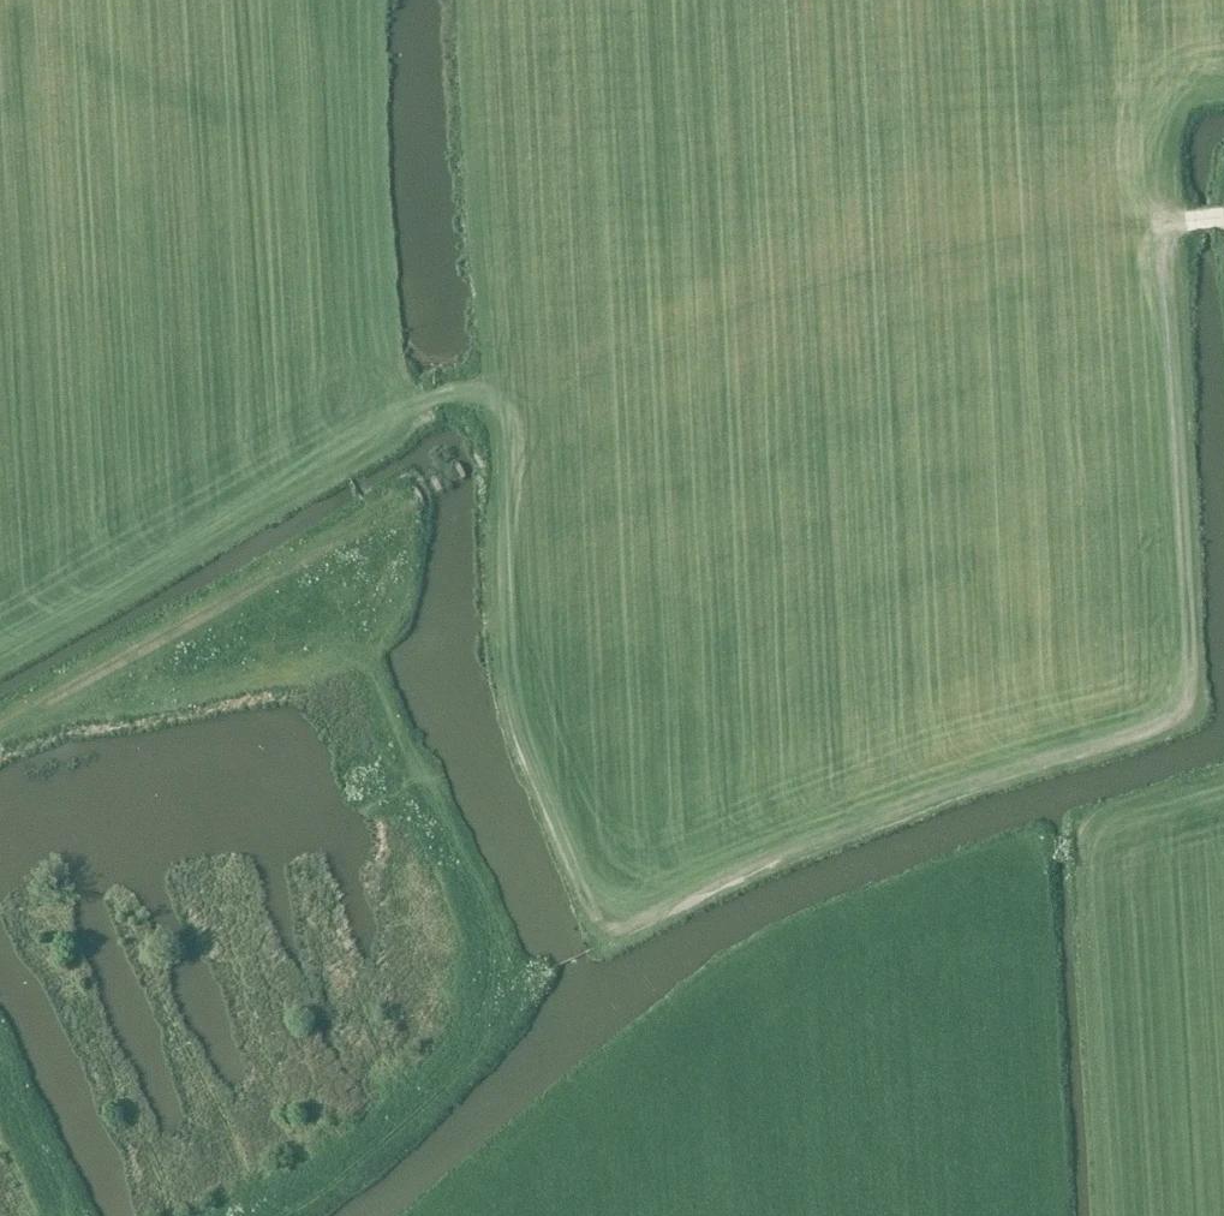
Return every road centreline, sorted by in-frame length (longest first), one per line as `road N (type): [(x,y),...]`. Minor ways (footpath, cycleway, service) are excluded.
road 1 (track): [(1185,227),(1039,238),(855,281),(400,412)]

